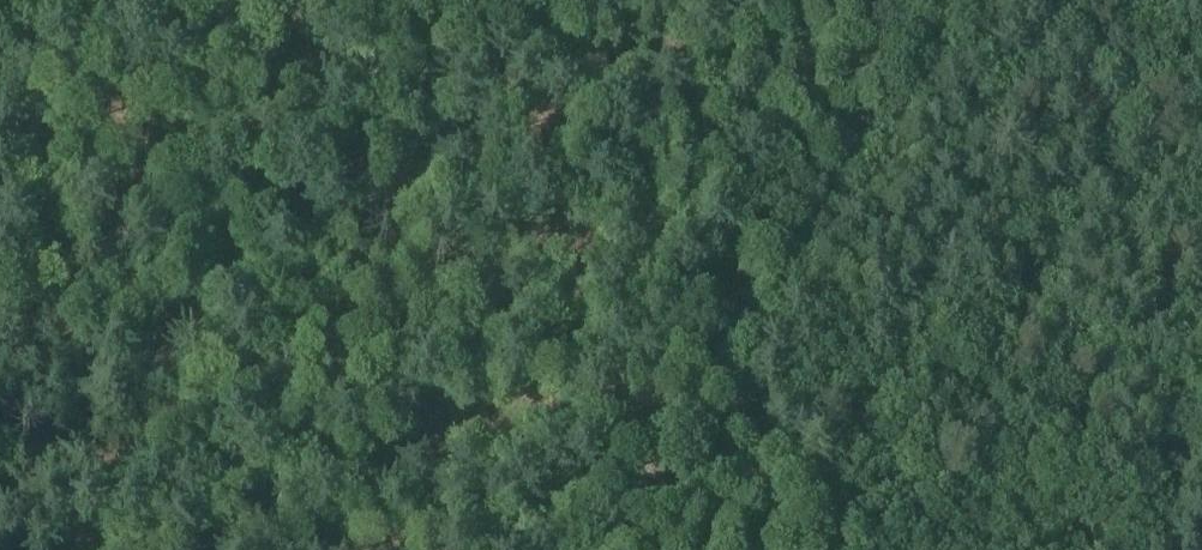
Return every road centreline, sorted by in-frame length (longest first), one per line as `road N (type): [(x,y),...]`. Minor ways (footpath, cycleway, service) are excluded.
road 1 (track): [(0,158),(402,182),(539,166),(718,121),(974,115),(1201,134)]
road 2 (track): [(715,367),(861,116),(941,0)]
road 3 (track): [(584,549),(715,367)]
road 4 (track): [(839,549),(715,367)]

